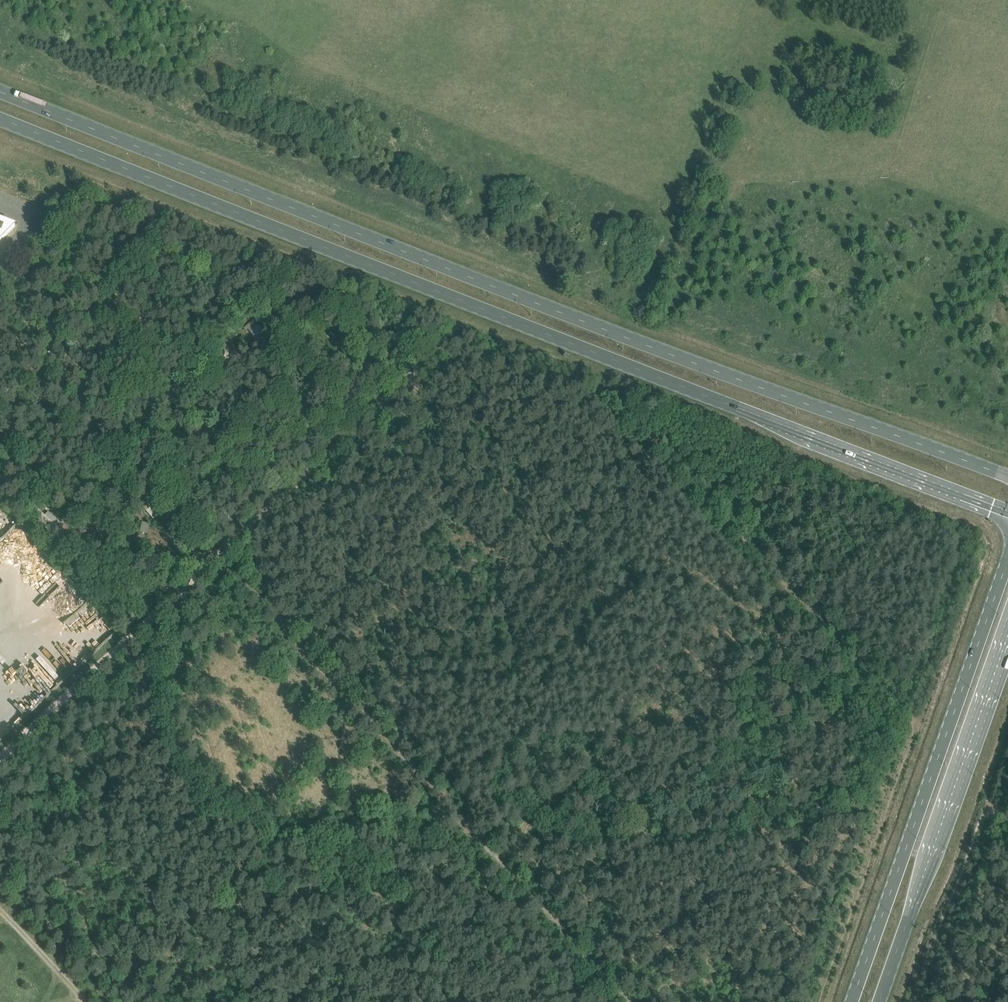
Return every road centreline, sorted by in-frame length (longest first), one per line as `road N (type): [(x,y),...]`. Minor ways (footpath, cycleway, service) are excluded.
road 1 (primary): [(0,118),(1007,511)]
road 2 (primary): [(1007,478),(0,90)]
road 3 (track): [(0,762),(464,327)]
road 4 (secondary): [(1007,566),(851,1001)]
road 5 (secondary): [(878,1001),(1007,644)]
road 6 (track): [(0,907),(86,1001)]

